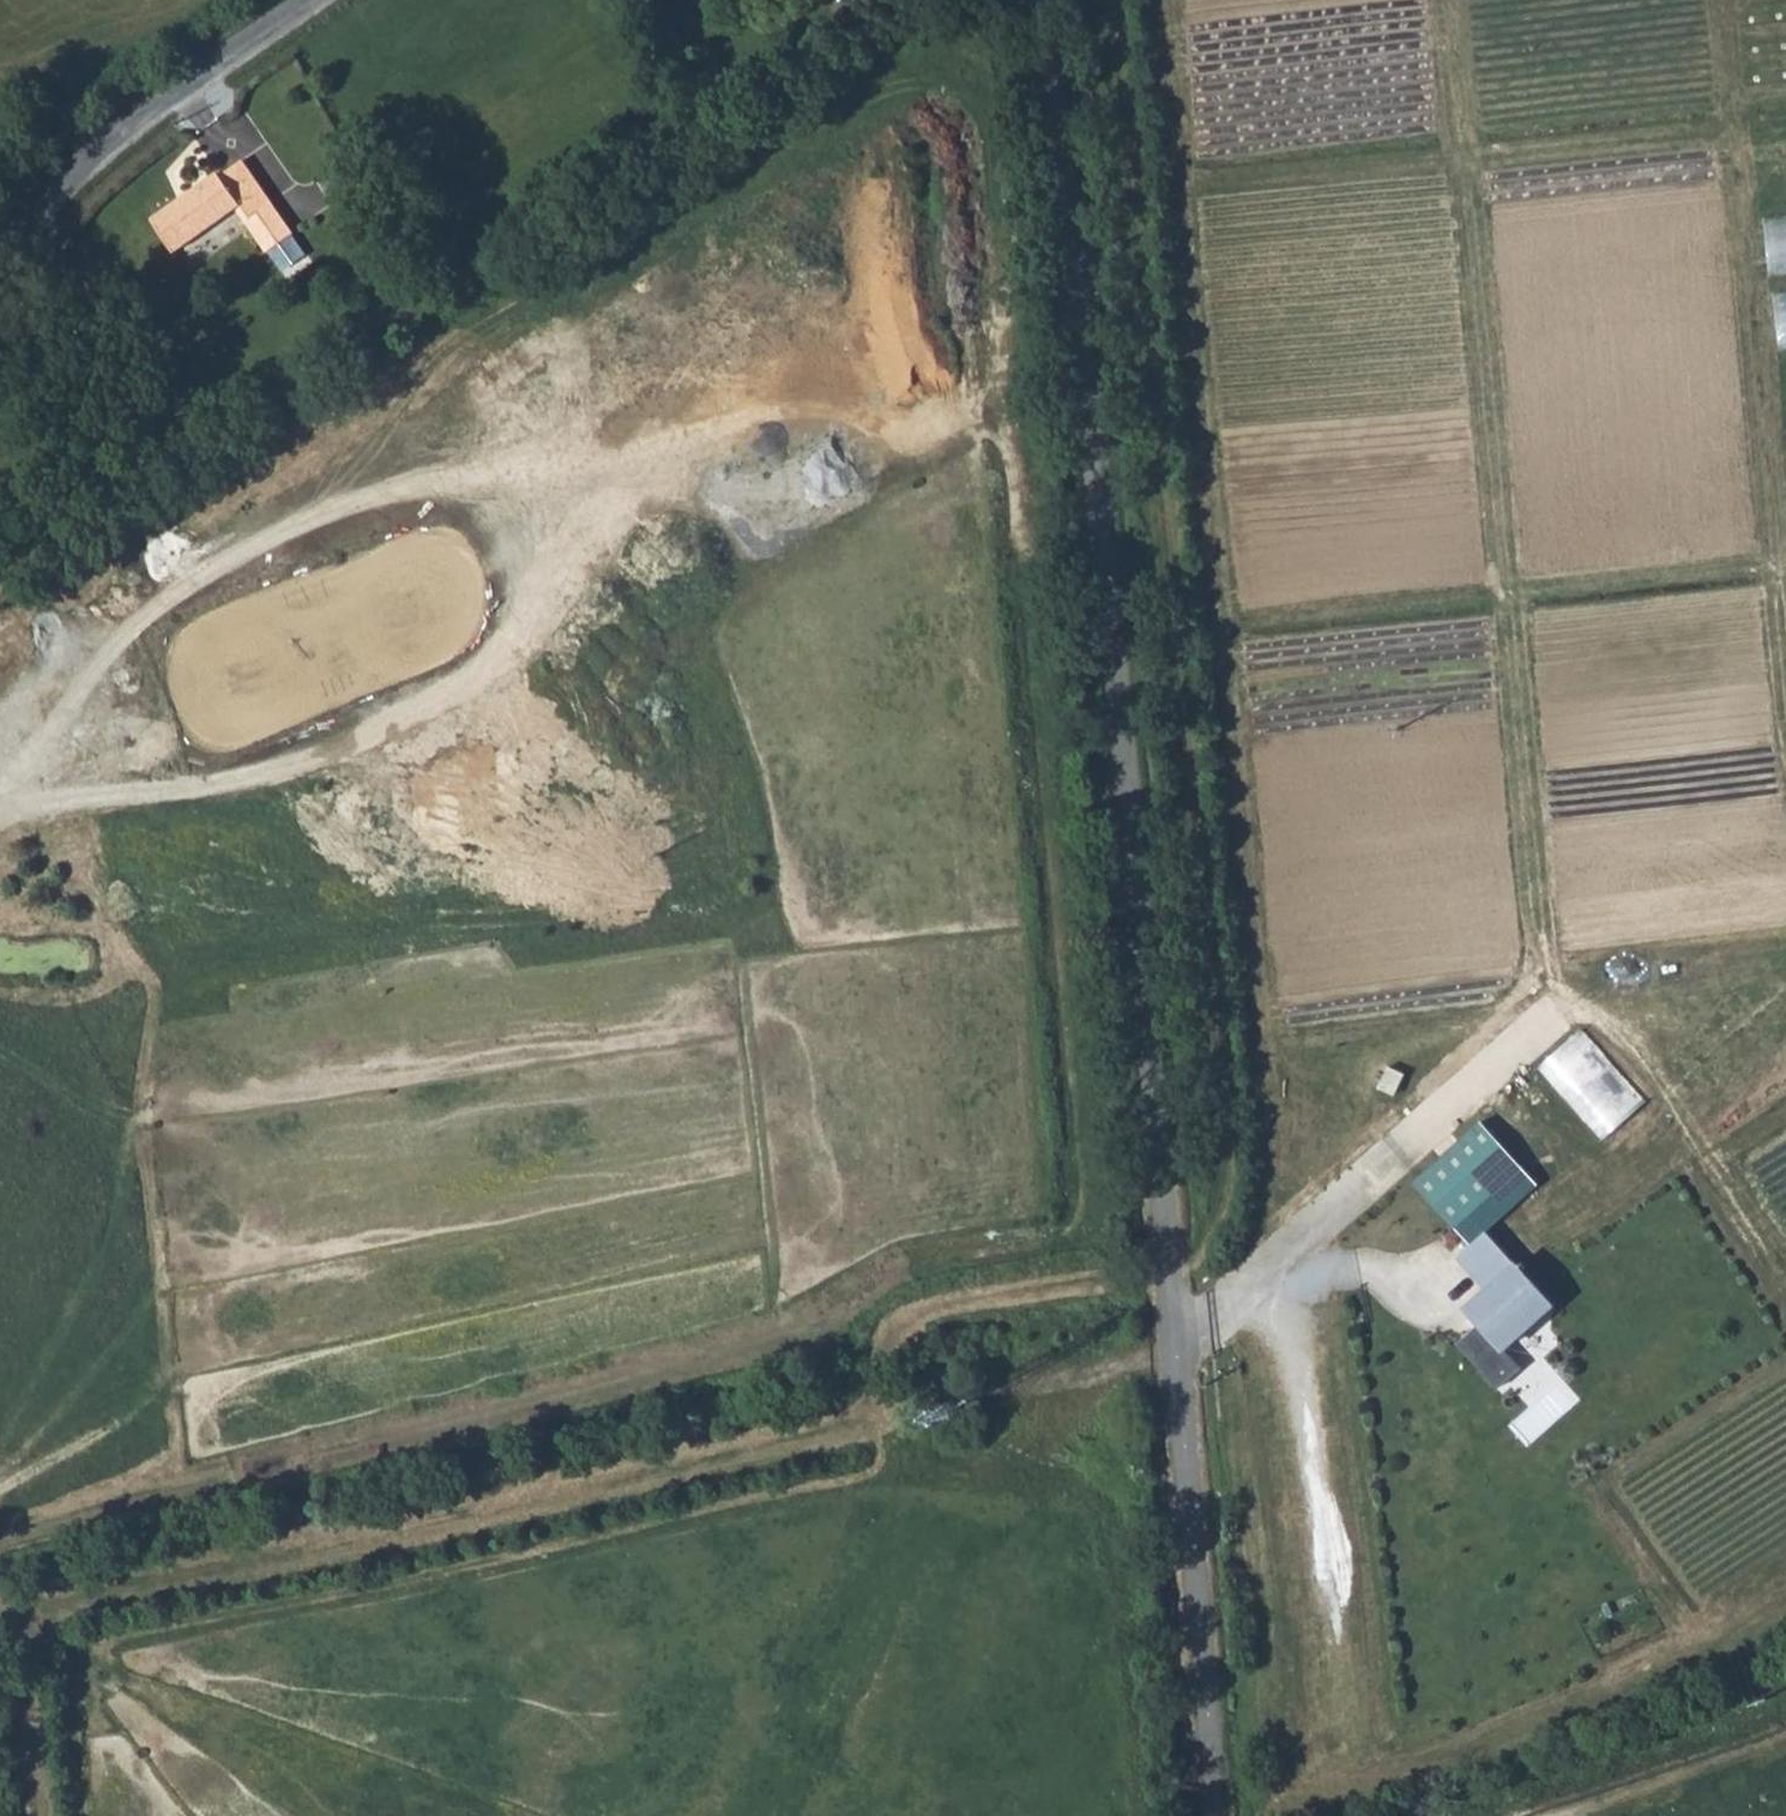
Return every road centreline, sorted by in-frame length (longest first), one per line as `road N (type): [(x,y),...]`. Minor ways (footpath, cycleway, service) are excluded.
road 1 (unclassified): [(1234,1815),(1100,287),(1054,0)]
road 2 (tertiary): [(306,0),(75,173),(0,263)]

